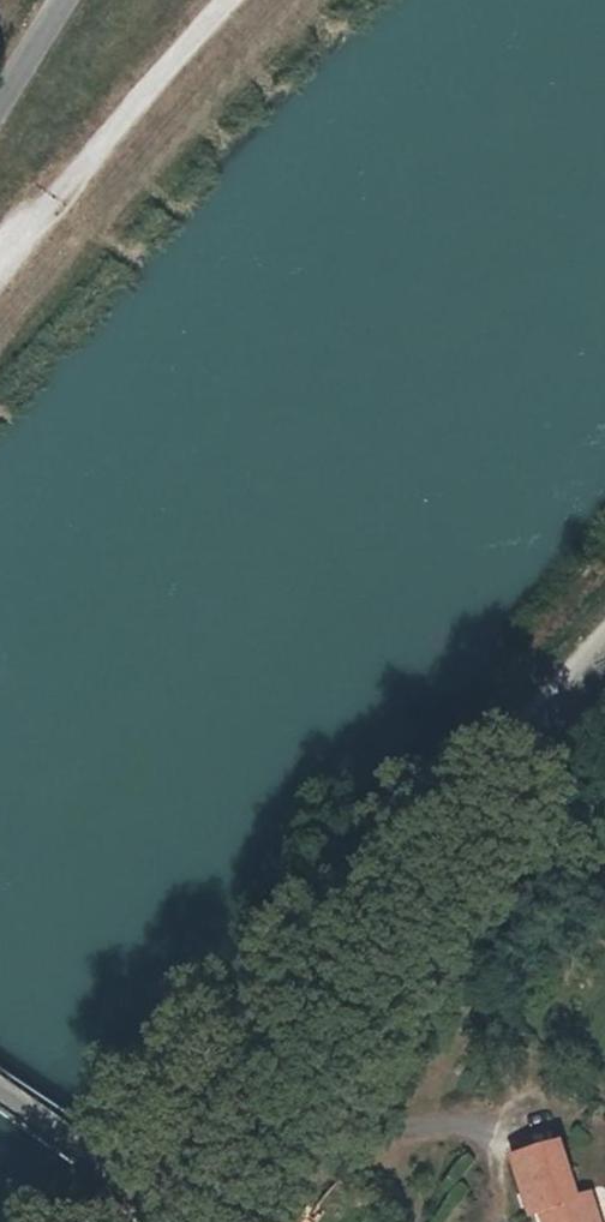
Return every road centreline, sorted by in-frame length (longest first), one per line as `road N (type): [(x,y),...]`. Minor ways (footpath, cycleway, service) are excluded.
road 1 (residential): [(604,672),(562,700),(414,845),(149,1193)]
road 2 (track): [(0,254),(231,0)]
road 3 (unclassified): [(0,1089),(149,1193)]
road 4 (unclassified): [(0,103),(61,0)]

